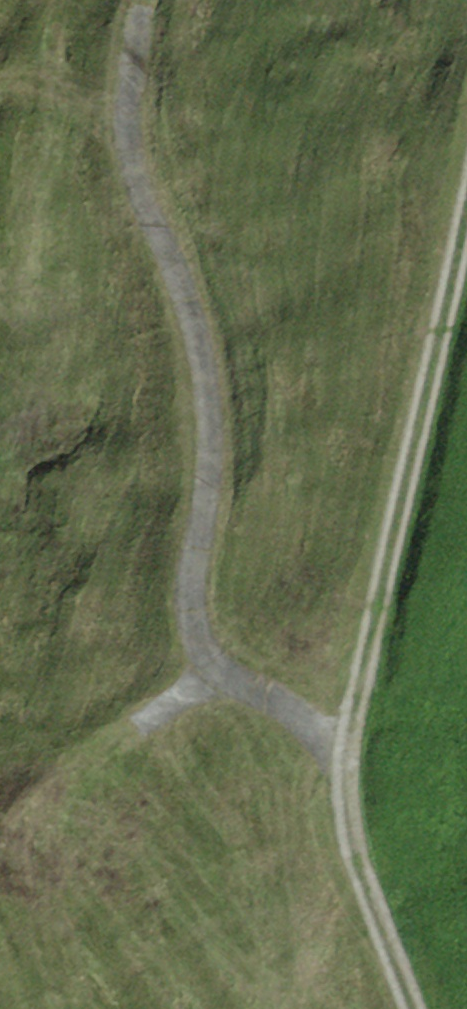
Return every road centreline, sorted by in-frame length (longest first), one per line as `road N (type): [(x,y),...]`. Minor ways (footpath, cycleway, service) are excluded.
road 1 (track): [(139,0),(124,131),(191,324),(205,670),(346,744)]
road 2 (track): [(466,207),(346,744),(432,1008)]

